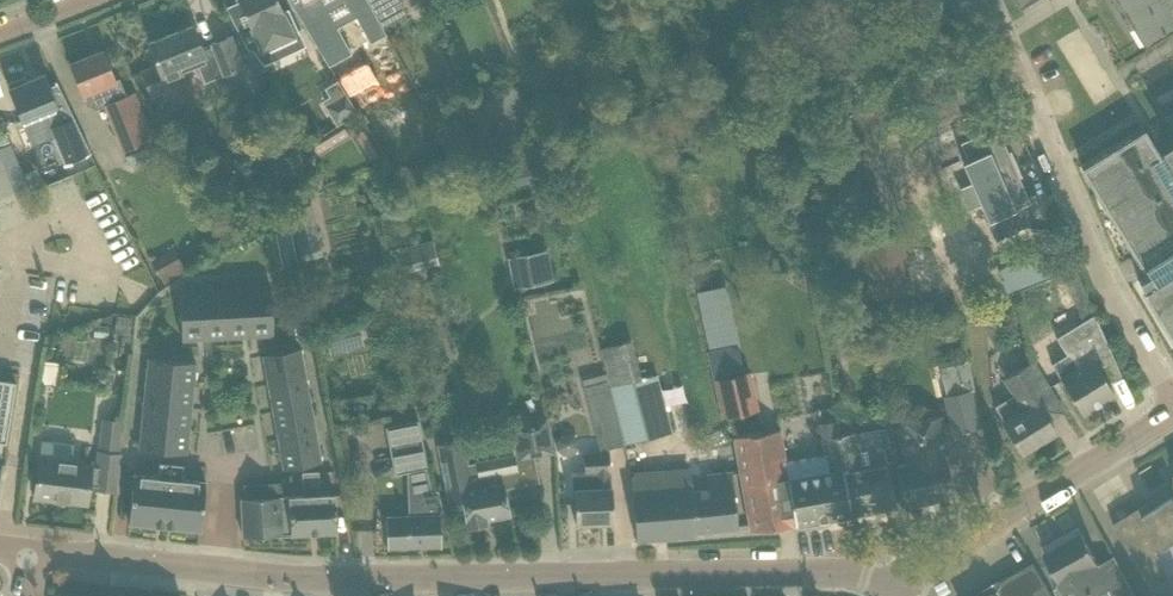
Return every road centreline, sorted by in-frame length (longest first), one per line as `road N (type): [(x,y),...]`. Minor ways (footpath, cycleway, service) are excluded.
road 1 (unclassified): [(894,589),(843,572),(320,577),(225,570)]
road 2 (residential): [(1172,398),(1104,283),(981,0)]
road 3 (residential): [(894,589),(1172,414)]
road 4 (unclassified): [(225,570),(25,549)]

